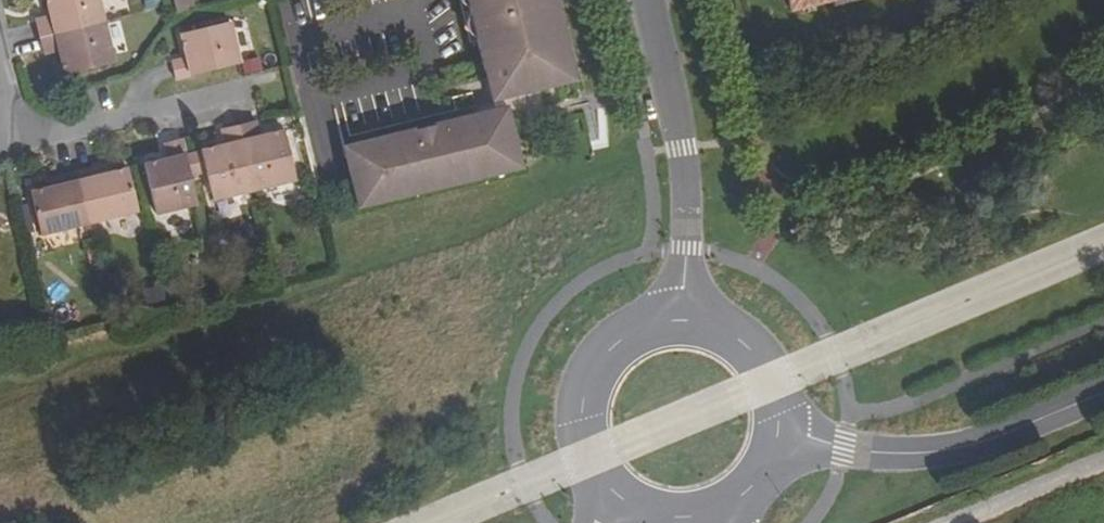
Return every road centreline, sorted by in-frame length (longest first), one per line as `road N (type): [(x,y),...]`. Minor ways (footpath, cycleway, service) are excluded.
road 1 (secondary): [(1103,393),(996,438),(916,454),(809,437),(784,425)]
road 2 (tertiary): [(684,317),(691,249),(687,146),(648,0)]
road 3 (residential): [(246,94),(37,145),(11,117),(0,71)]
road 4 (secondary): [(684,317),(622,337),(585,392),(590,457),(619,495)]
road 5 (secondary): [(784,425),(776,379),(761,354),(713,321),(684,317)]

